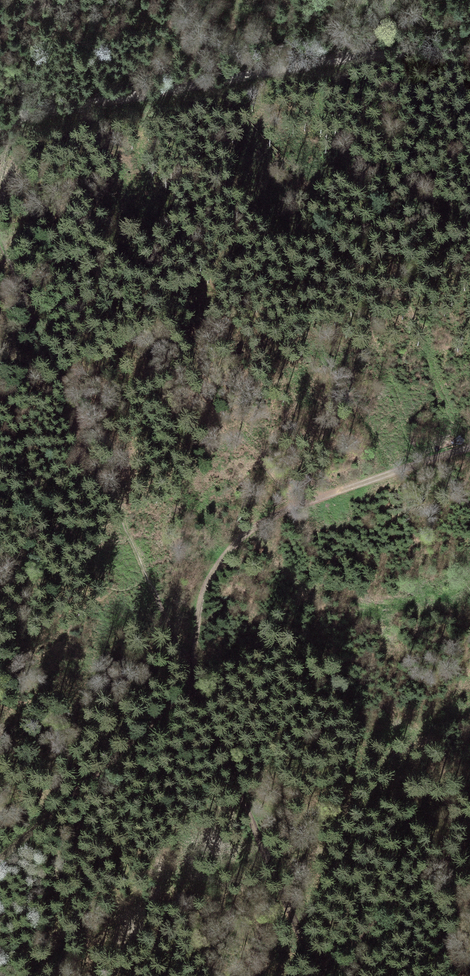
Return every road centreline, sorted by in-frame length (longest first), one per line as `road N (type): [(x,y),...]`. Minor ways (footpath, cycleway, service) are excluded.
road 1 (track): [(469,843),(316,971),(195,684)]
road 2 (unclassified): [(469,52),(343,58),(0,119)]
road 3 (track): [(195,684),(201,595),(241,536),(284,511),(469,448)]

